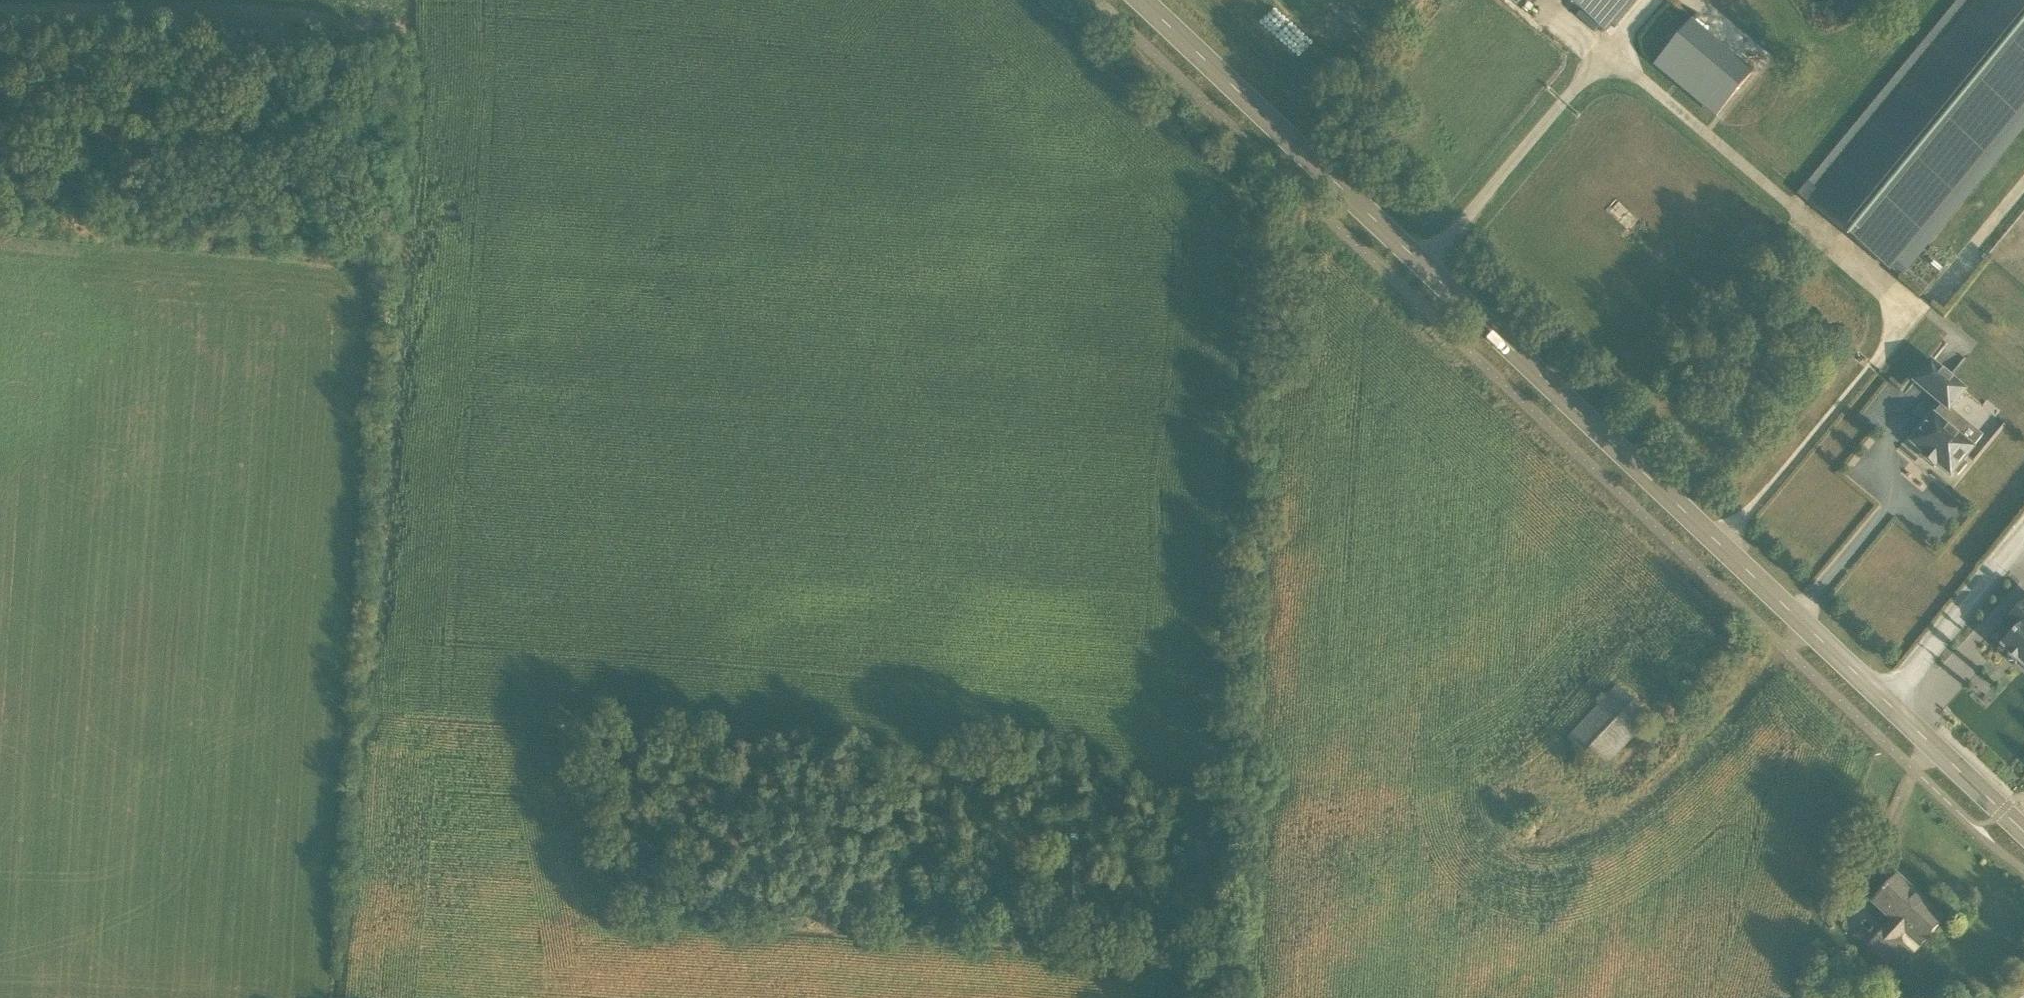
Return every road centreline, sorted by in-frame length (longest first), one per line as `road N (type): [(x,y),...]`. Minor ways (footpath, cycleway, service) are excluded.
road 1 (secondary): [(2023,831),(1141,0)]
road 2 (track): [(2023,533),(1887,703)]

